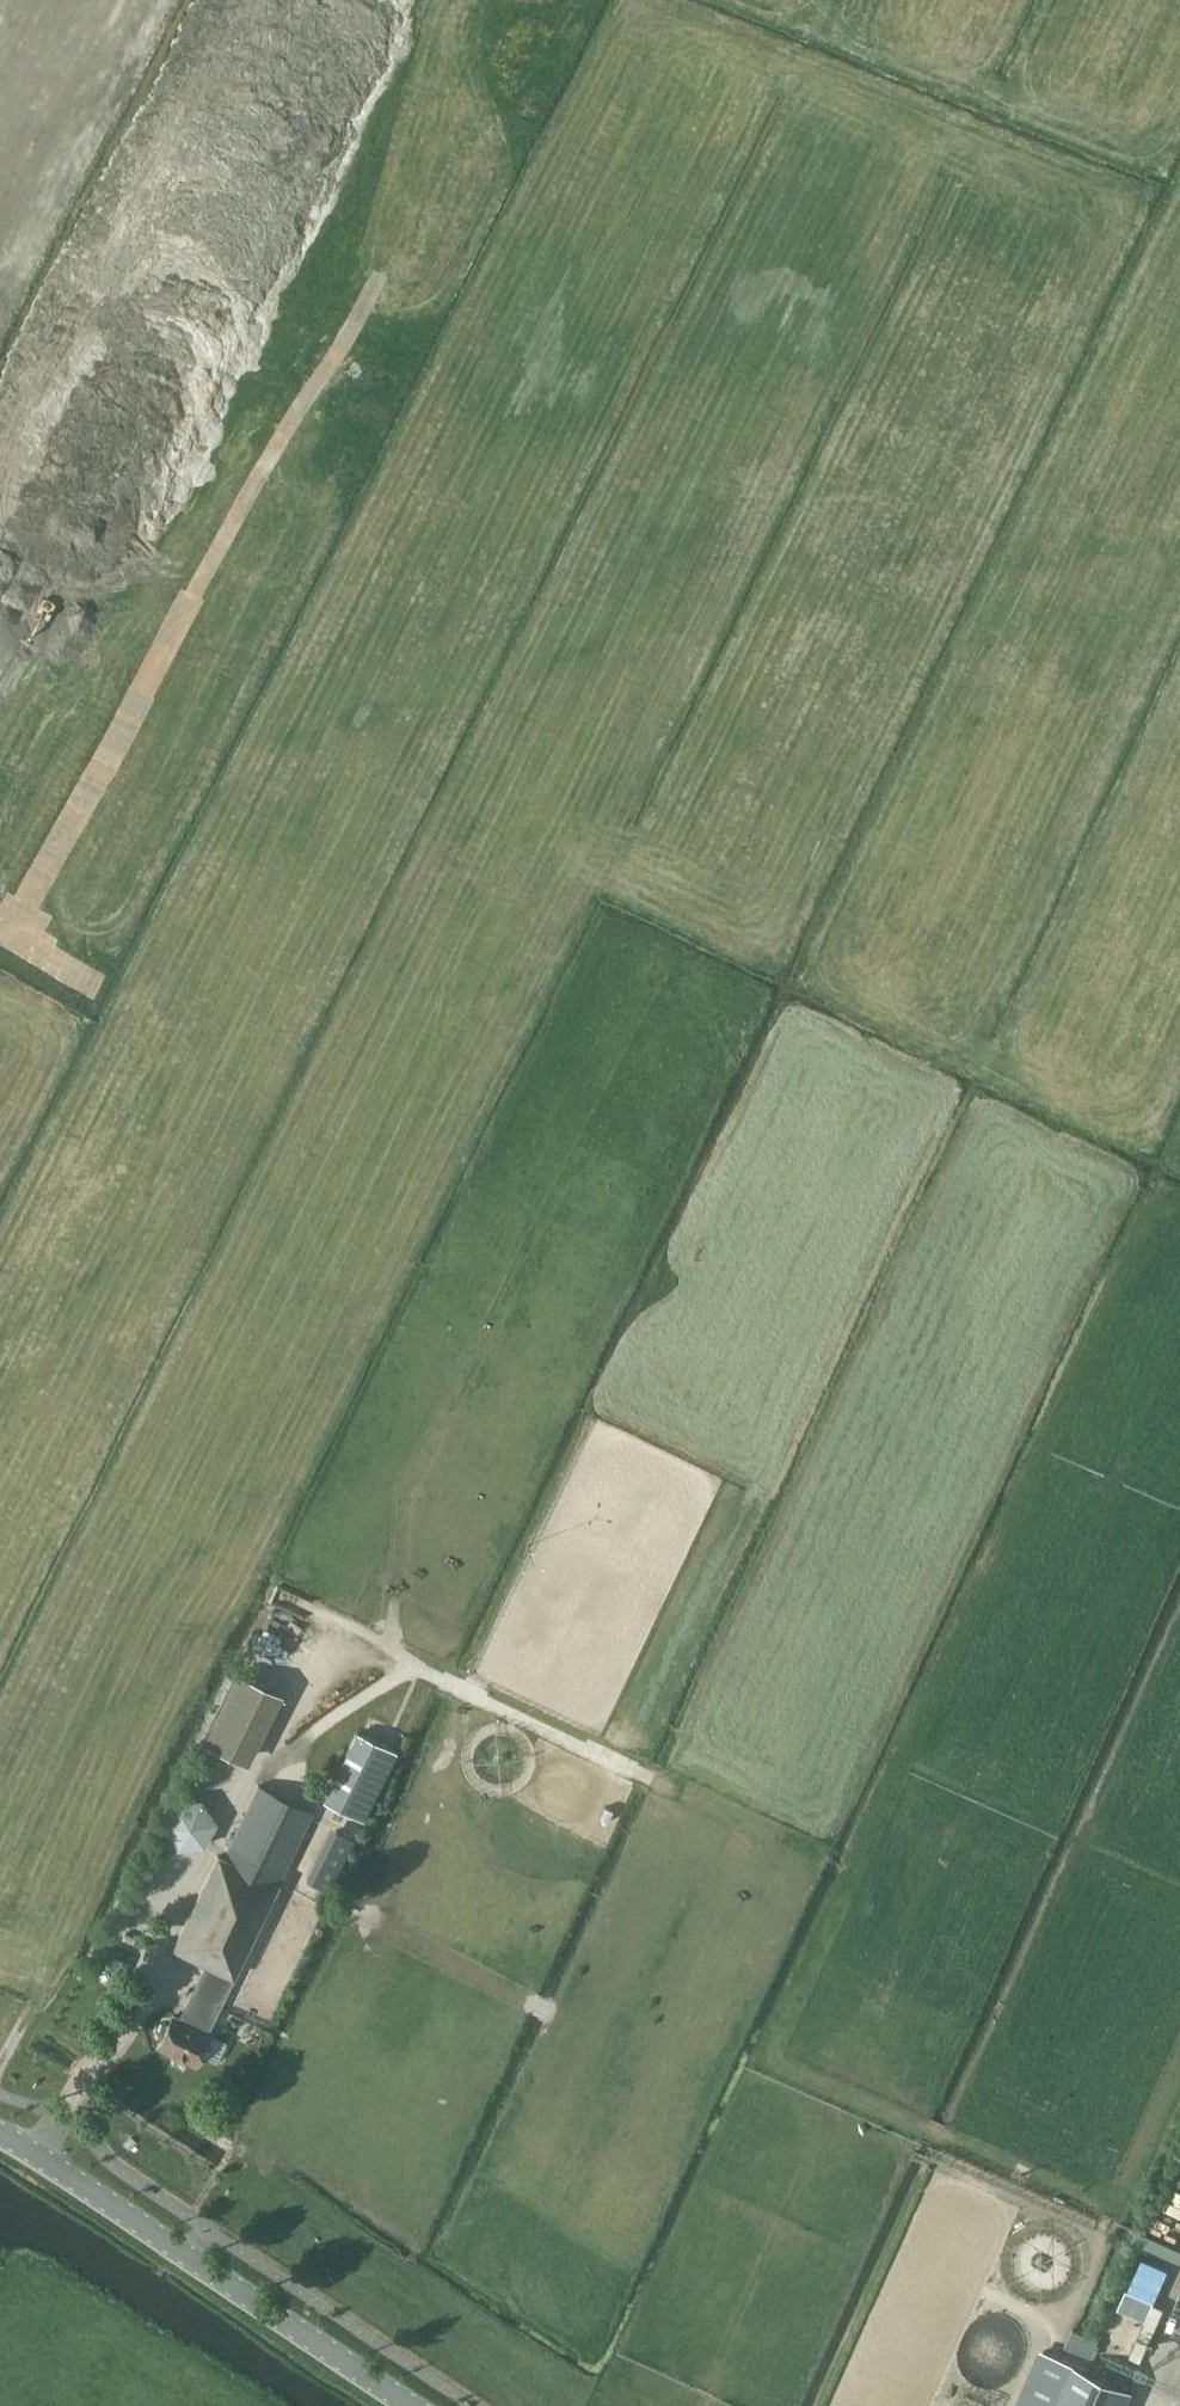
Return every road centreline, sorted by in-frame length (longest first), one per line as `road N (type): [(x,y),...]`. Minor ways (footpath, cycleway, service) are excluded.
road 1 (unclassified): [(415,2405),(0,2136)]

